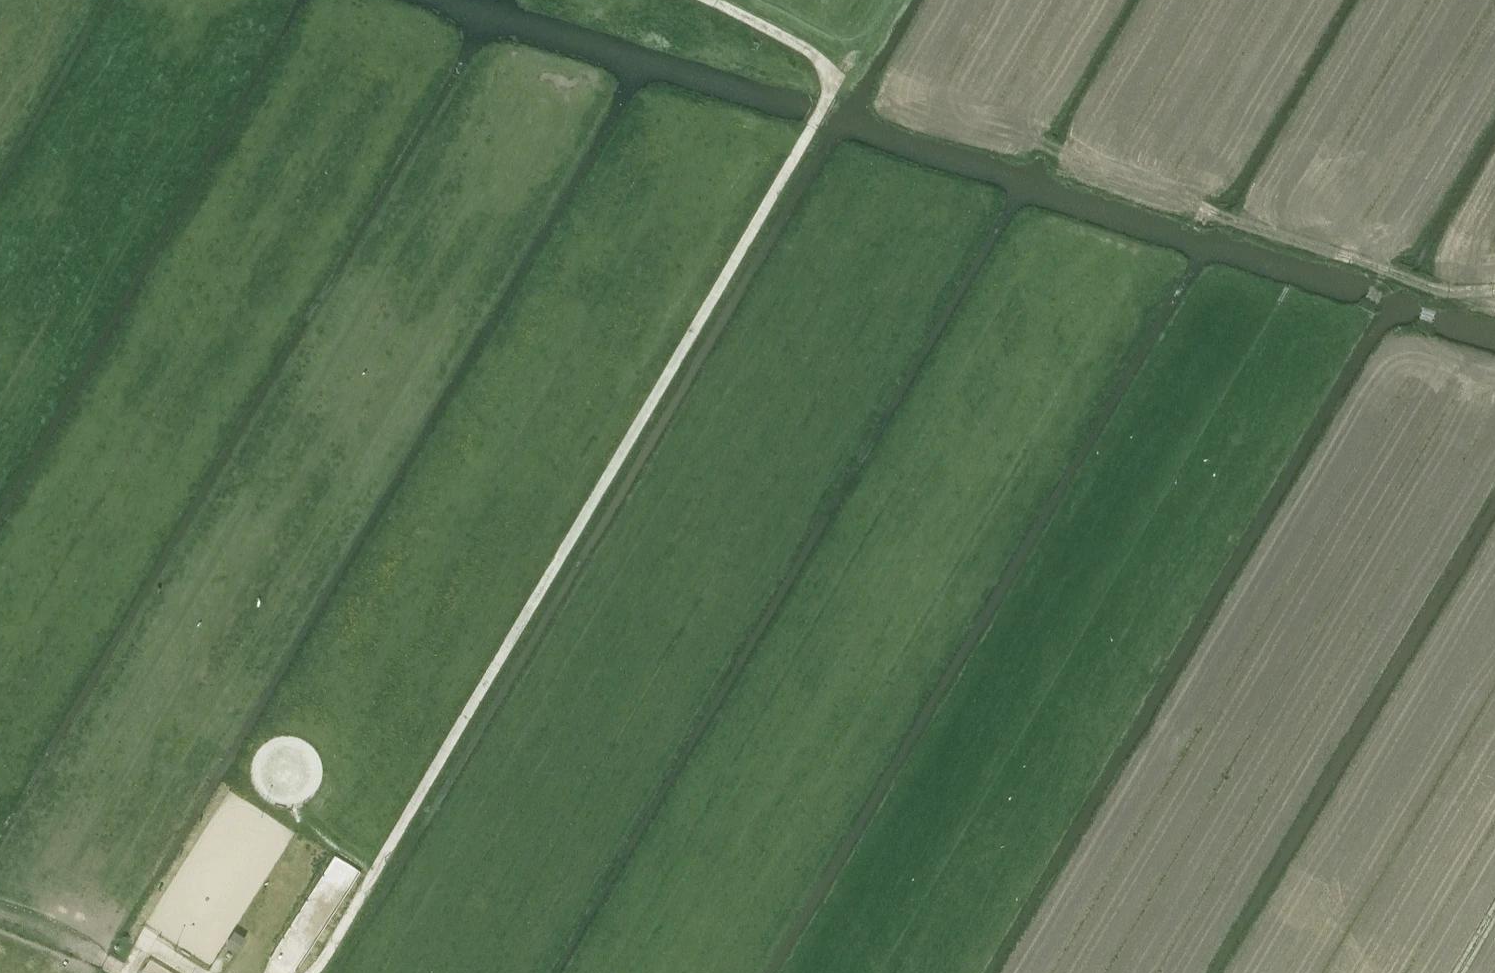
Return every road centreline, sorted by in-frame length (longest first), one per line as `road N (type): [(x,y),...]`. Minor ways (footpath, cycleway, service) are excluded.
road 1 (track): [(316,972),(831,90),(830,66),(711,0)]

